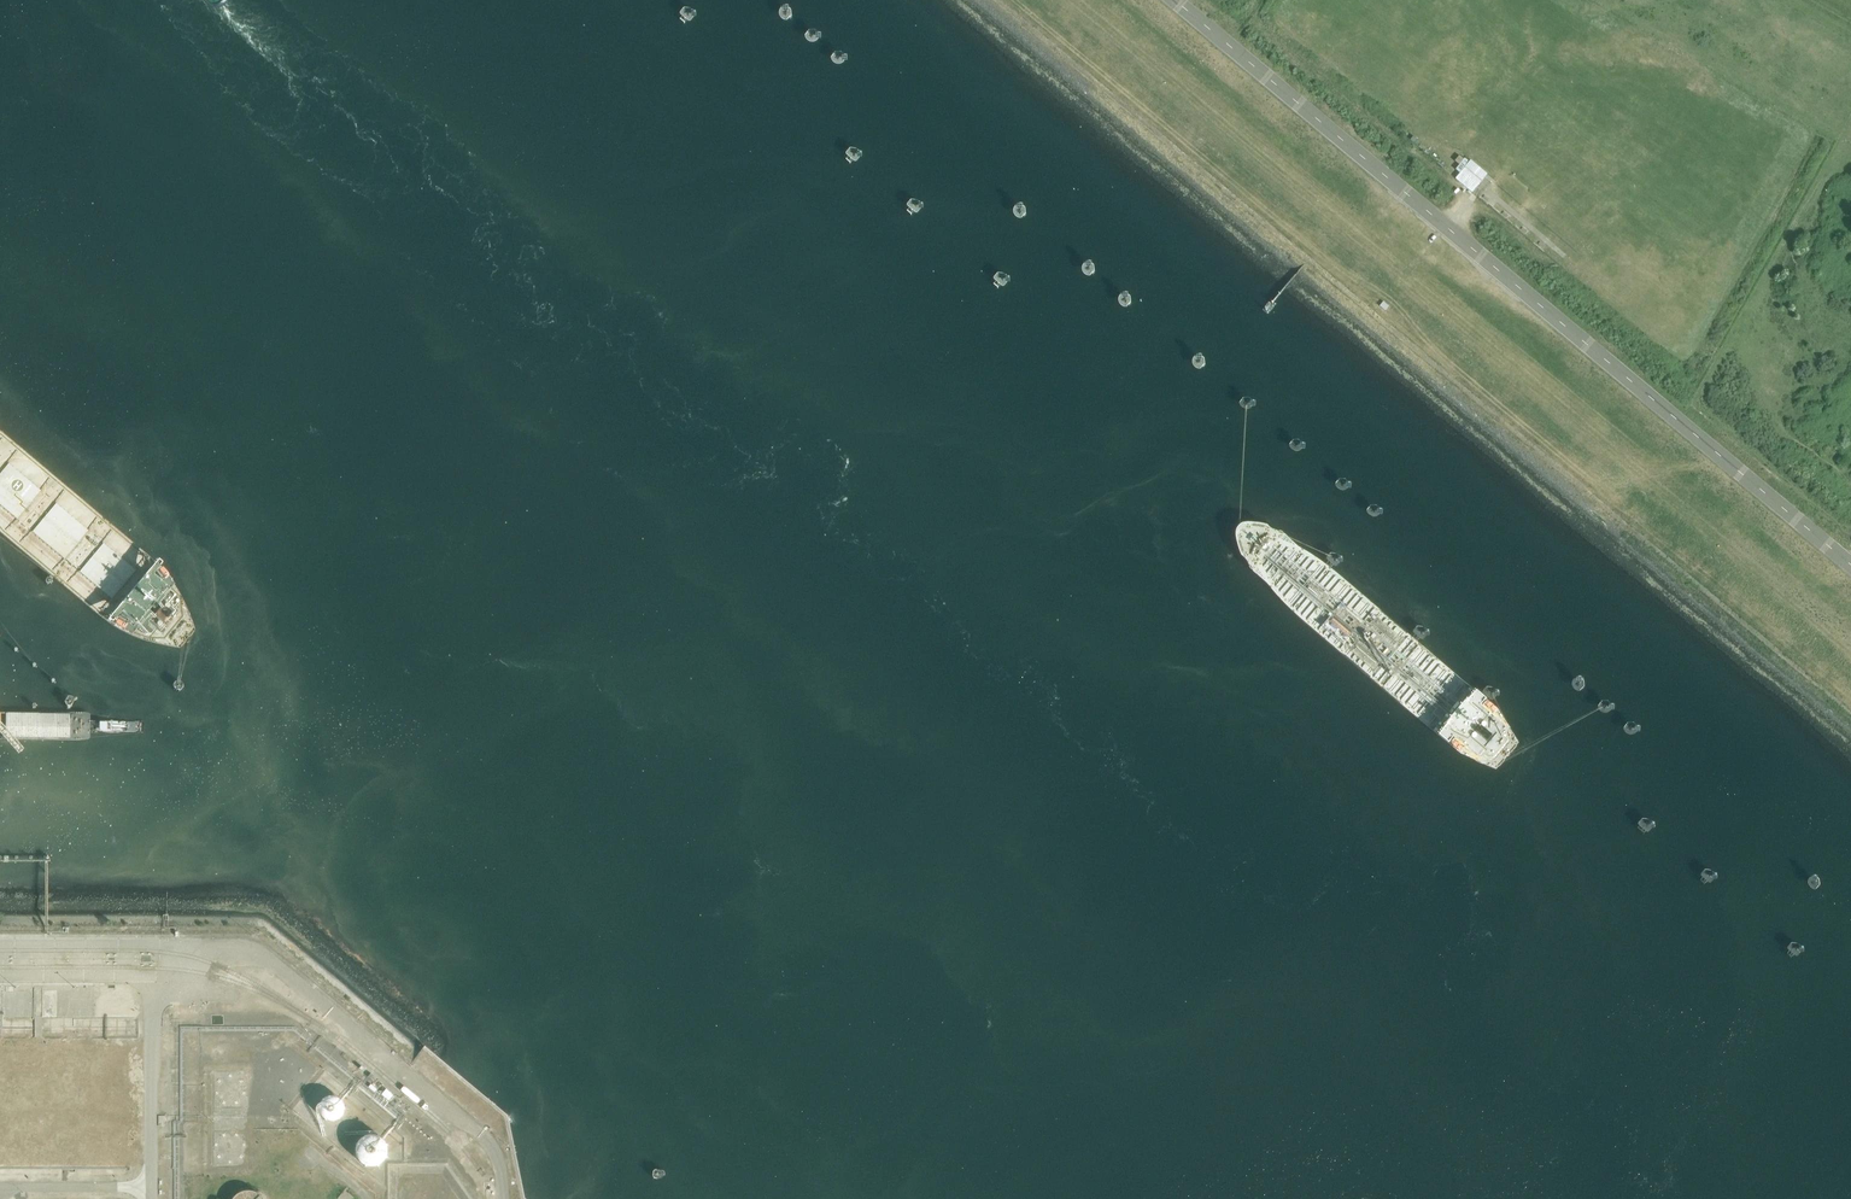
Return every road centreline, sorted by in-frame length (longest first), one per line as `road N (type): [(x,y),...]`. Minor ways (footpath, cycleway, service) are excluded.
road 1 (tertiary): [(1850,565),(1175,0)]

